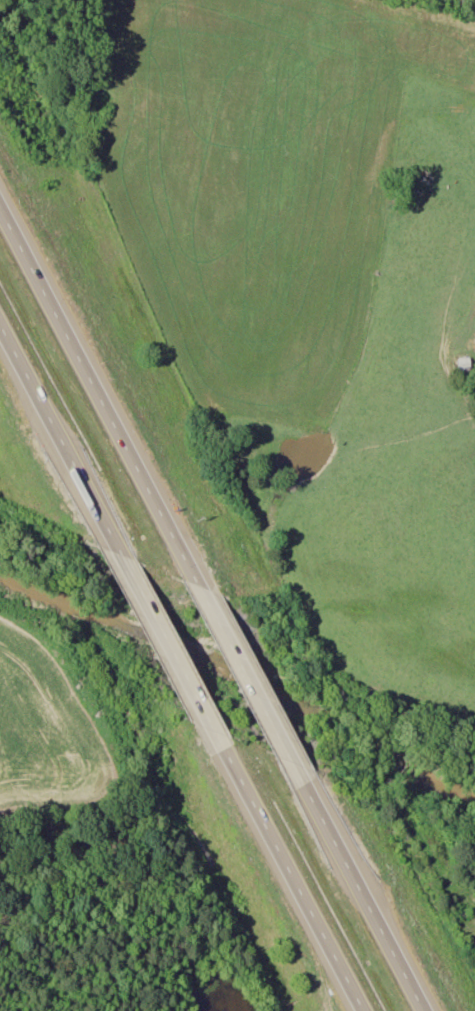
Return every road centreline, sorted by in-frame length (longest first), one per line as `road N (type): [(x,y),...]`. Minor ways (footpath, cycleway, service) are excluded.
road 1 (motorway): [(193,568),(0,195)]
road 2 (motorway): [(228,749),(363,1010)]
road 3 (motorway): [(429,1010),(306,782)]
road 4 (motorway): [(0,335),(124,555)]
road 5 (motorway): [(306,782),(193,568)]
road 6 (motorway): [(124,555),(228,749)]

